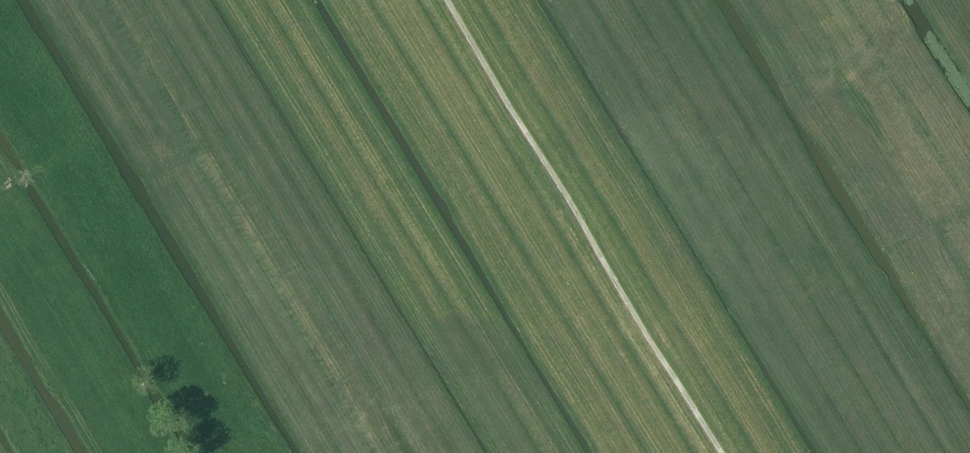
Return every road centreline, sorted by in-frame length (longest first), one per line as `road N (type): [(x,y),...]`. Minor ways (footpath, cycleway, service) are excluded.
road 1 (track): [(720,452),(447,0)]
road 2 (track): [(0,285),(100,452)]

